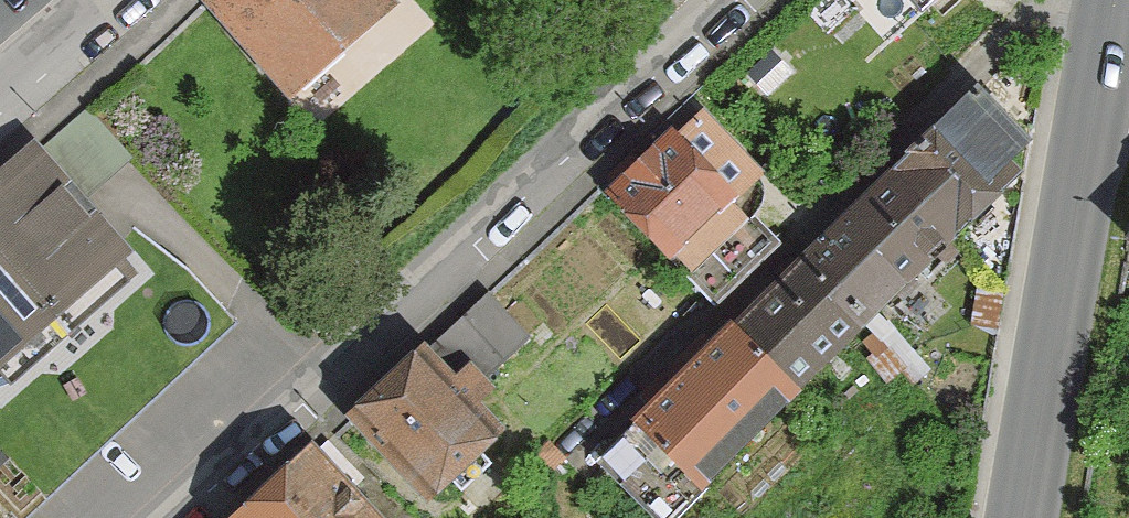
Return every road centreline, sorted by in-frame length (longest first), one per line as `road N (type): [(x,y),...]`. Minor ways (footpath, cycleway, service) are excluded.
road 1 (residential): [(172,517),(724,0)]
road 2 (tertiary): [(1023,517),(1114,0)]
road 3 (residential): [(0,99),(113,0)]

